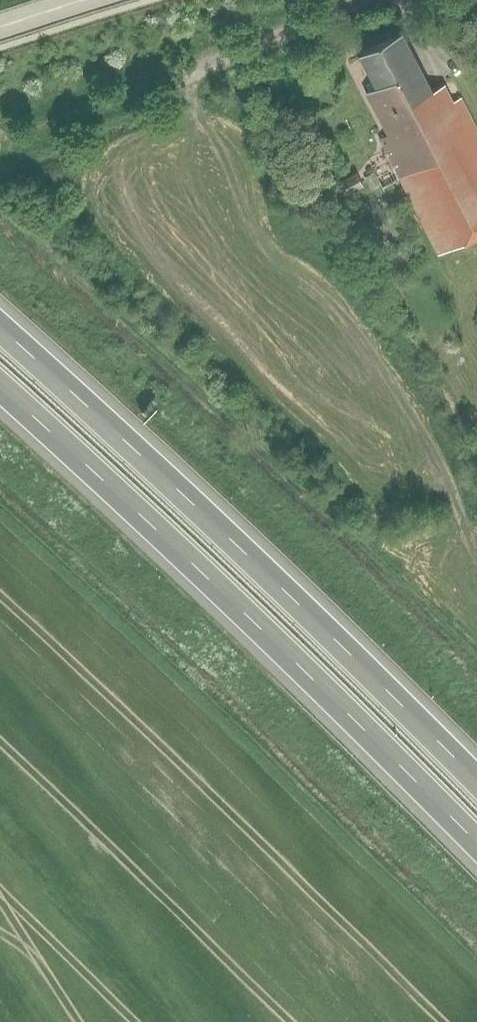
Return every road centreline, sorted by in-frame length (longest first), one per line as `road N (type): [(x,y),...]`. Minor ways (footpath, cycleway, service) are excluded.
road 1 (motorway): [(0,390),(476,846)]
road 2 (motorway): [(476,784),(207,517),(0,332)]

